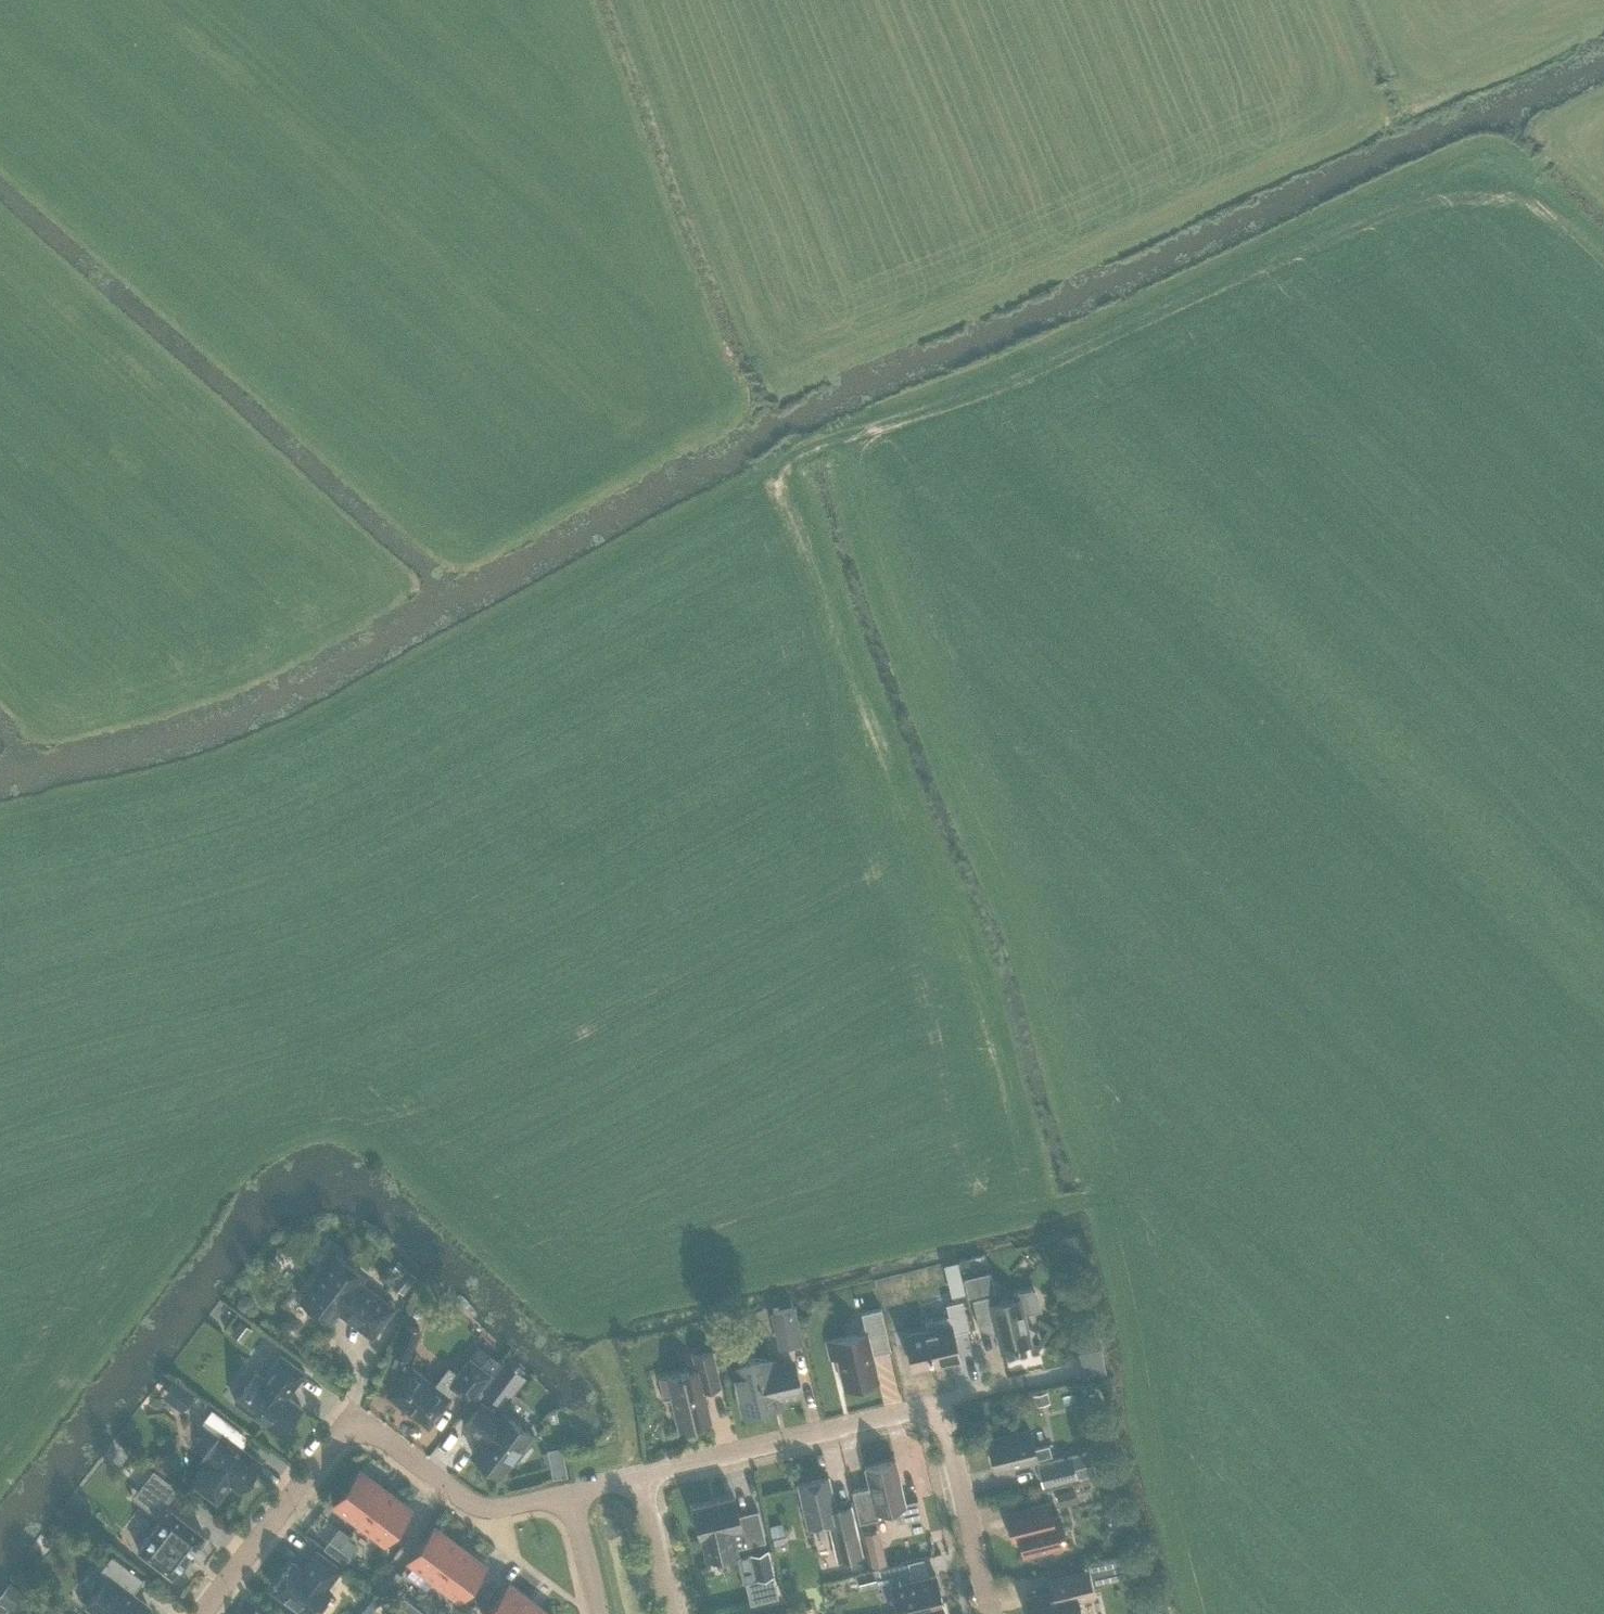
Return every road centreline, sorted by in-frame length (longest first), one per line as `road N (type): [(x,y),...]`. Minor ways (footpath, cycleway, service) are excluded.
road 1 (residential): [(569,1494),(482,1509),(373,1432),(353,1430),(336,1440),(203,1613)]
road 2 (residential): [(942,1404),(639,1477)]
road 3 (residential): [(992,1613),(942,1404)]
road 4 (residential): [(639,1477),(671,1613)]
road 5 (residential): [(597,1613),(569,1494)]

